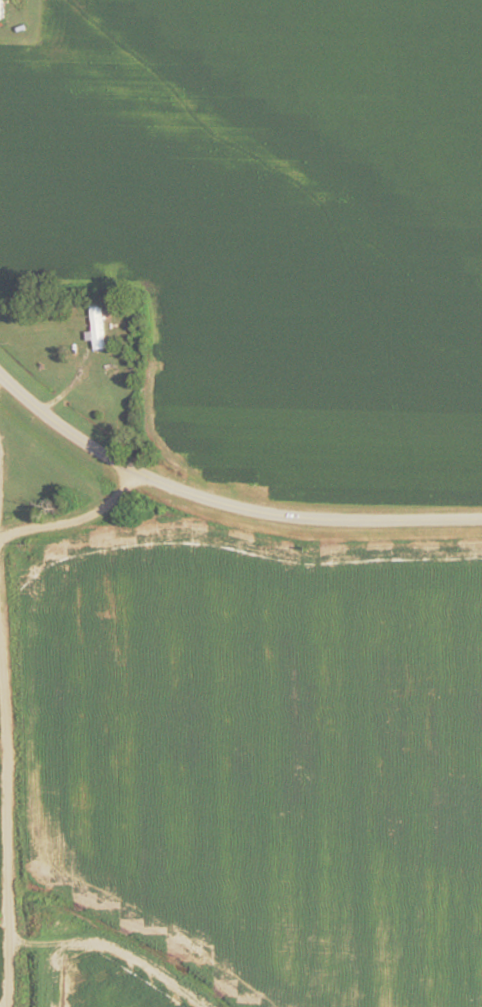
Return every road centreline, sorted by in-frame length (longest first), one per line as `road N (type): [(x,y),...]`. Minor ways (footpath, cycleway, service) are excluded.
road 1 (tertiary): [(481,523),(363,526),(199,501),(99,456),(0,381)]
road 2 (track): [(5,1006),(0,669)]
road 3 (residential): [(6,943),(74,942),(117,953),(199,1006)]
road 4 (residential): [(0,541),(99,513),(136,476)]

